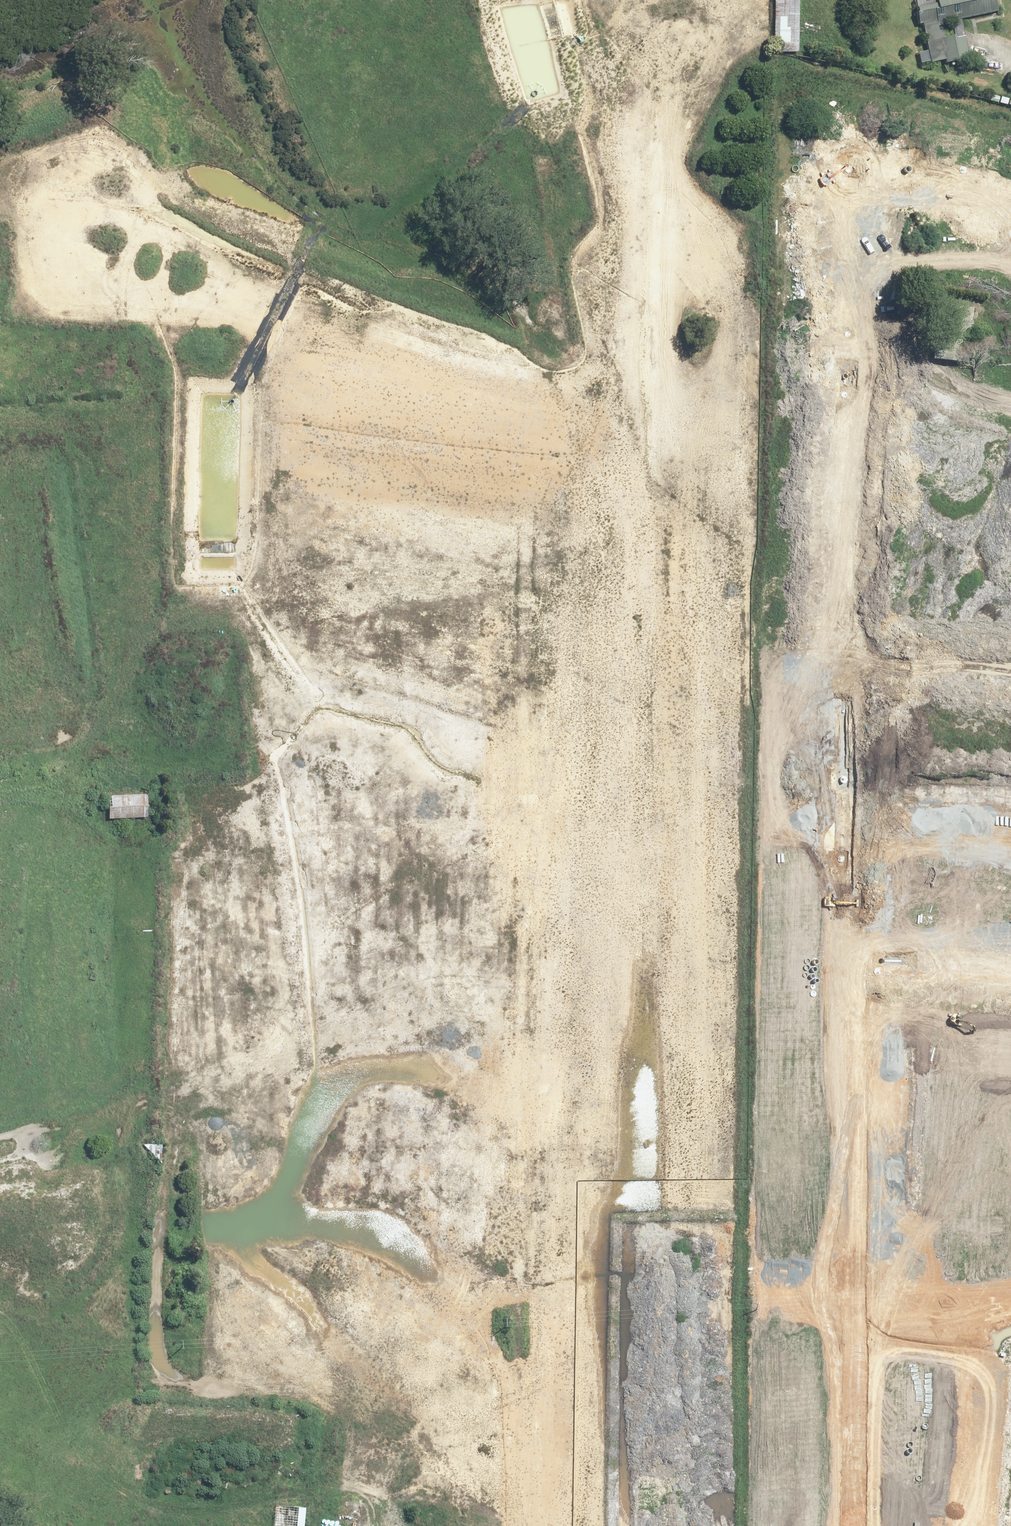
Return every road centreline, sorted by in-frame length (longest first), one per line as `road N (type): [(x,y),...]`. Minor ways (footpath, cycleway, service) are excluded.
road 1 (unknown): [(365,1525),(373,401),(402,331)]
road 2 (unknown): [(650,1525),(648,353)]
road 3 (unknown): [(0,189),(96,194),(159,212),(407,333),(471,348),(765,358)]
road 4 (unknown): [(171,1267),(768,1277)]
road 5 (unknown): [(181,815),(756,822)]
road 6 (residential): [(863,361),(861,718)]
road 7 (residential): [(858,962),(857,1279)]
road 8 (residential): [(857,1279),(855,1525)]
road 9 (unknown): [(370,1058),(174,1053)]
road 10 (residential): [(989,335),(978,524)]
road 11 (residential): [(858,962),(1010,965)]
road 12 (residential): [(859,825),(1010,842)]
road 13 (residential): [(861,718),(1010,731)]
road 14 (residential): [(1010,208),(865,174)]
road 15 (residential): [(859,825),(858,962)]
road 16 (residential): [(865,174),(864,304)]
road 17 (residential): [(864,304),(989,335)]

